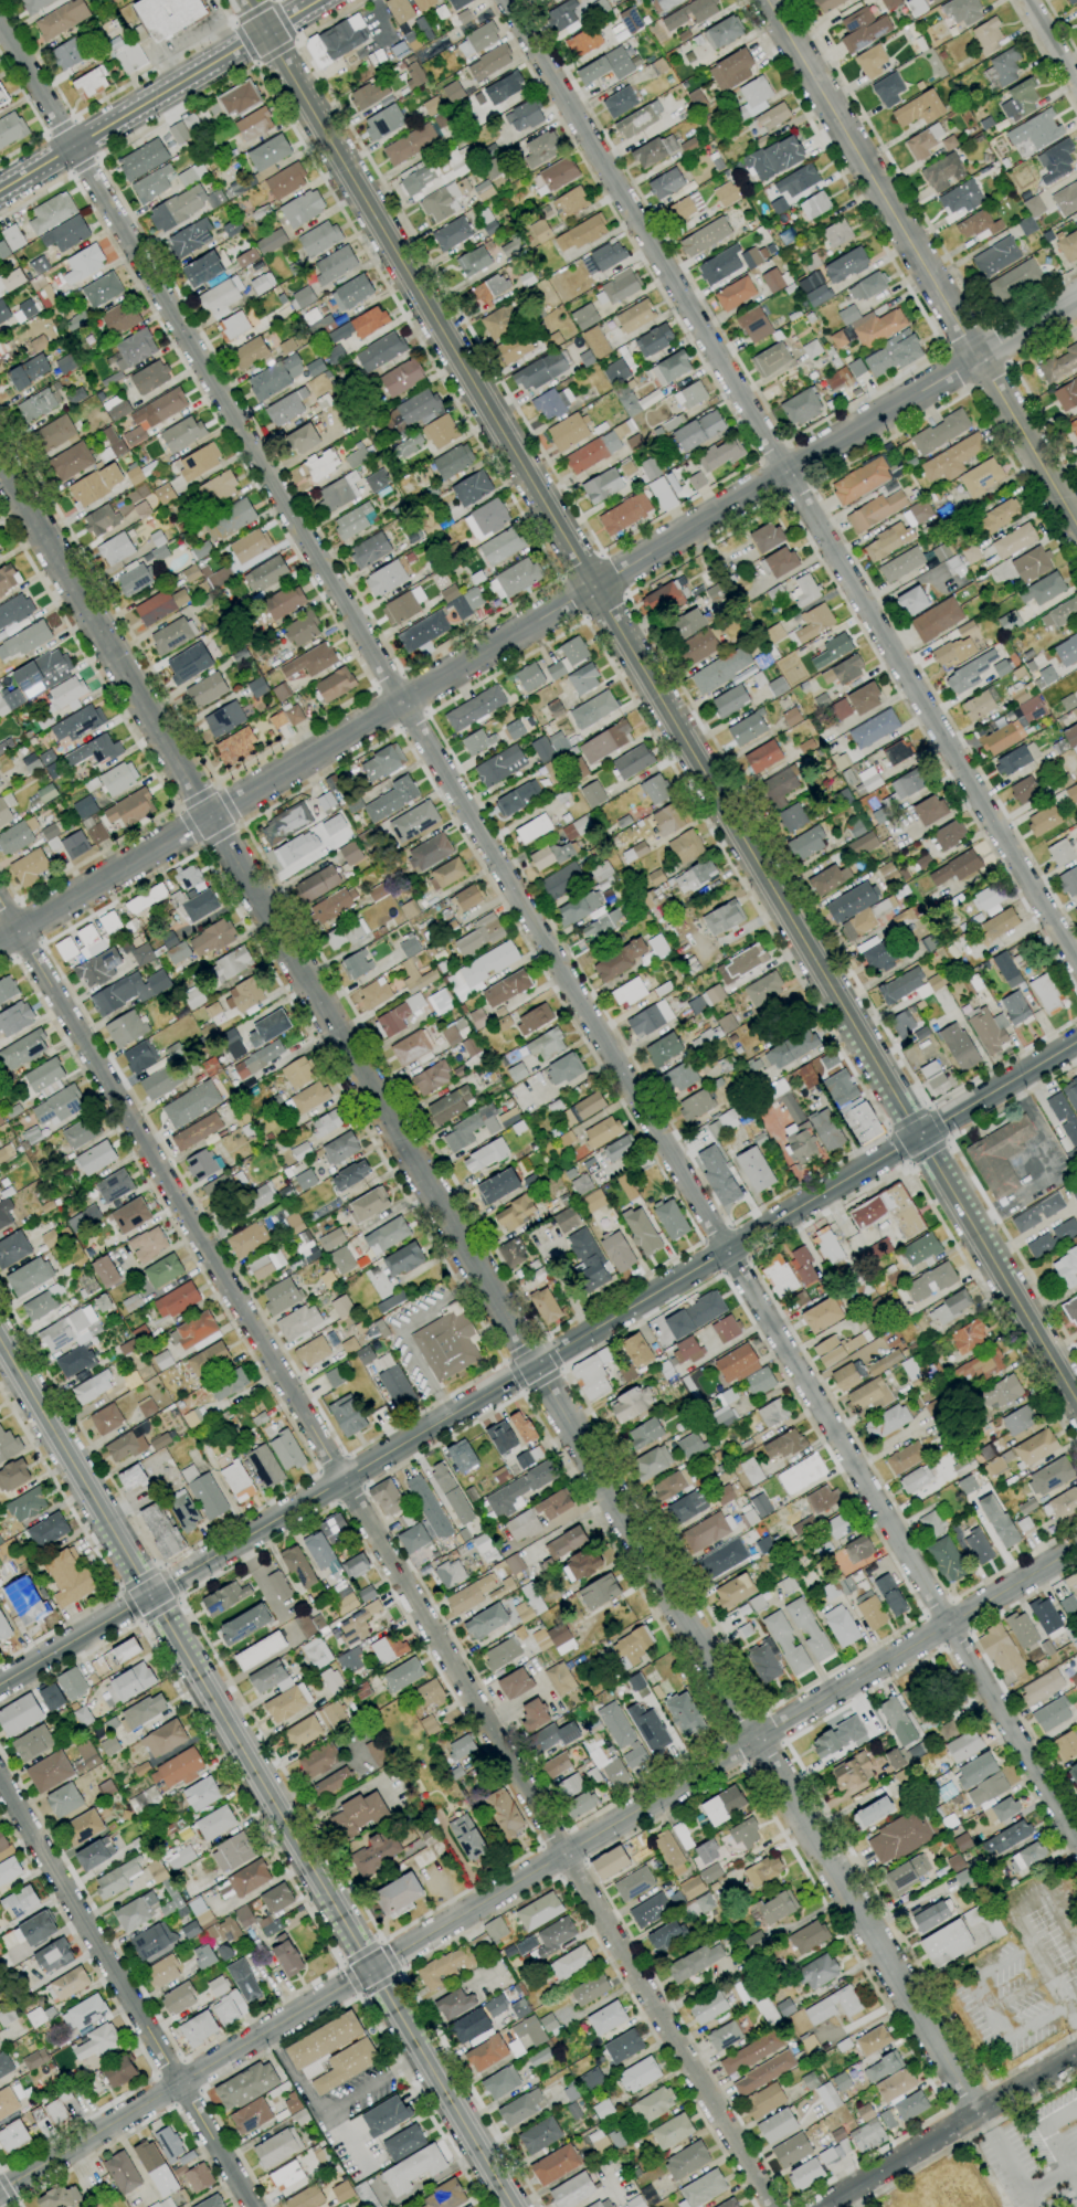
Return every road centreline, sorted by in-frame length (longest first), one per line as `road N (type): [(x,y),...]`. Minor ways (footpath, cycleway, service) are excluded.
road 1 (residential): [(1076,1840),(0,20)]
road 2 (residential): [(1033,2206),(0,460)]
road 3 (secondary): [(1076,1401),(245,0)]
road 4 (residential): [(773,2206),(0,898)]
road 5 (residential): [(0,943),(1076,299)]
road 6 (tertiary): [(0,2190),(1076,1548)]
road 7 (tertiary): [(1076,965),(506,0)]
road 8 (secondary): [(918,1136),(152,1595)]
road 9 (secondary): [(512,2206),(152,1595)]
road 10 (residential): [(1076,523),(767,0)]
road 11 (tertiary): [(253,2206),(0,1777)]
road 12 (tertiary): [(0,190),(318,0)]
road 13 (secondary): [(152,1595),(0,1338)]
road 14 (residential): [(821,2206),(1076,2055)]
road 15 (secondary): [(1076,1041),(918,1136)]
road 16 (secondary): [(152,1595),(0,1685)]

